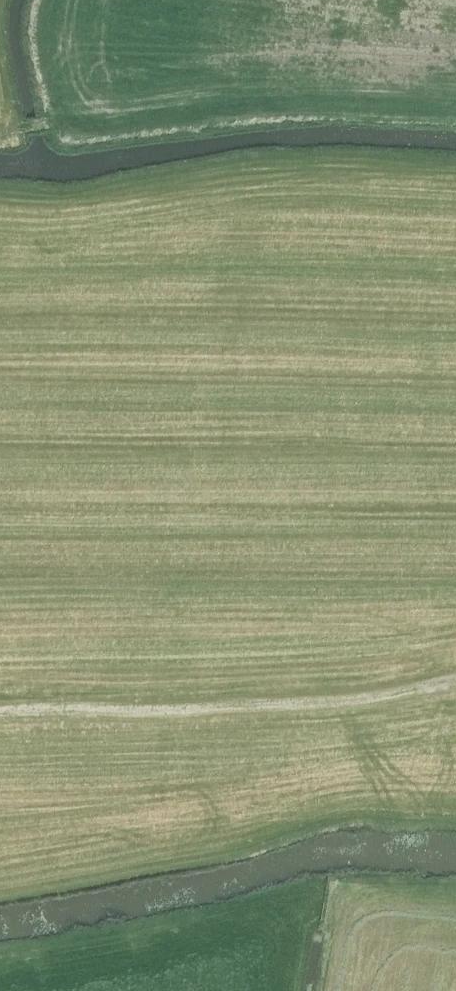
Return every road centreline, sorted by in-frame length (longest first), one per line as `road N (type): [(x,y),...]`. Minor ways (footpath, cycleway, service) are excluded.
road 1 (track): [(0,712),(299,704),(455,682)]

